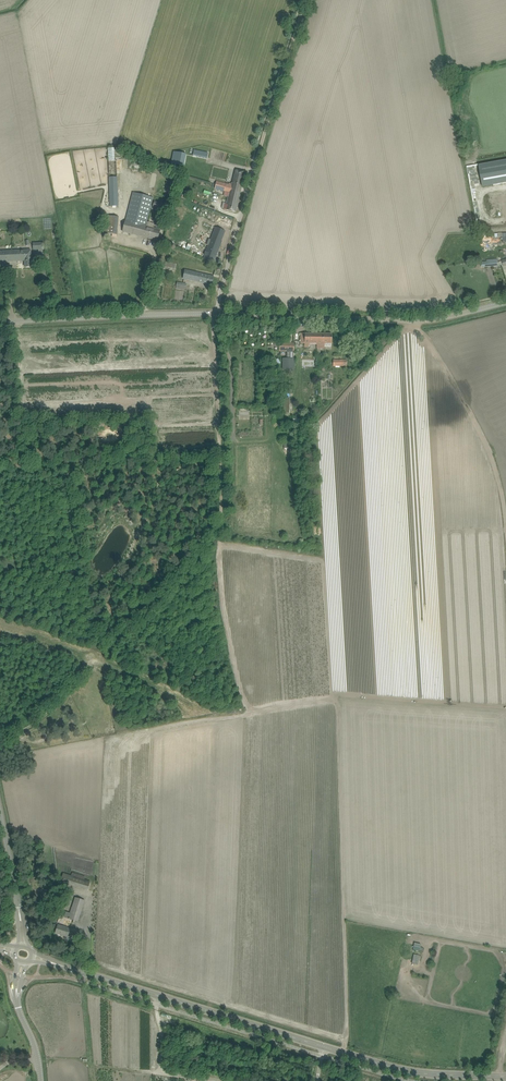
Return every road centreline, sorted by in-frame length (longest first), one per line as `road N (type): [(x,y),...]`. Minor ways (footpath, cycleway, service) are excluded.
road 1 (tertiary): [(33,958),(326,1049)]
road 2 (unclassified): [(218,313),(415,322),(505,303)]
road 3 (unclassified): [(0,322),(218,313)]
road 4 (track): [(505,513),(490,458),(415,322)]
road 5 (tertiary): [(326,1049),(424,1074),(505,1077)]
road 6 (unclassified): [(218,313),(254,159)]
road 7 (unclassified): [(23,946),(0,810)]
road 8 (unclassified): [(41,1080),(19,1007),(23,964)]

